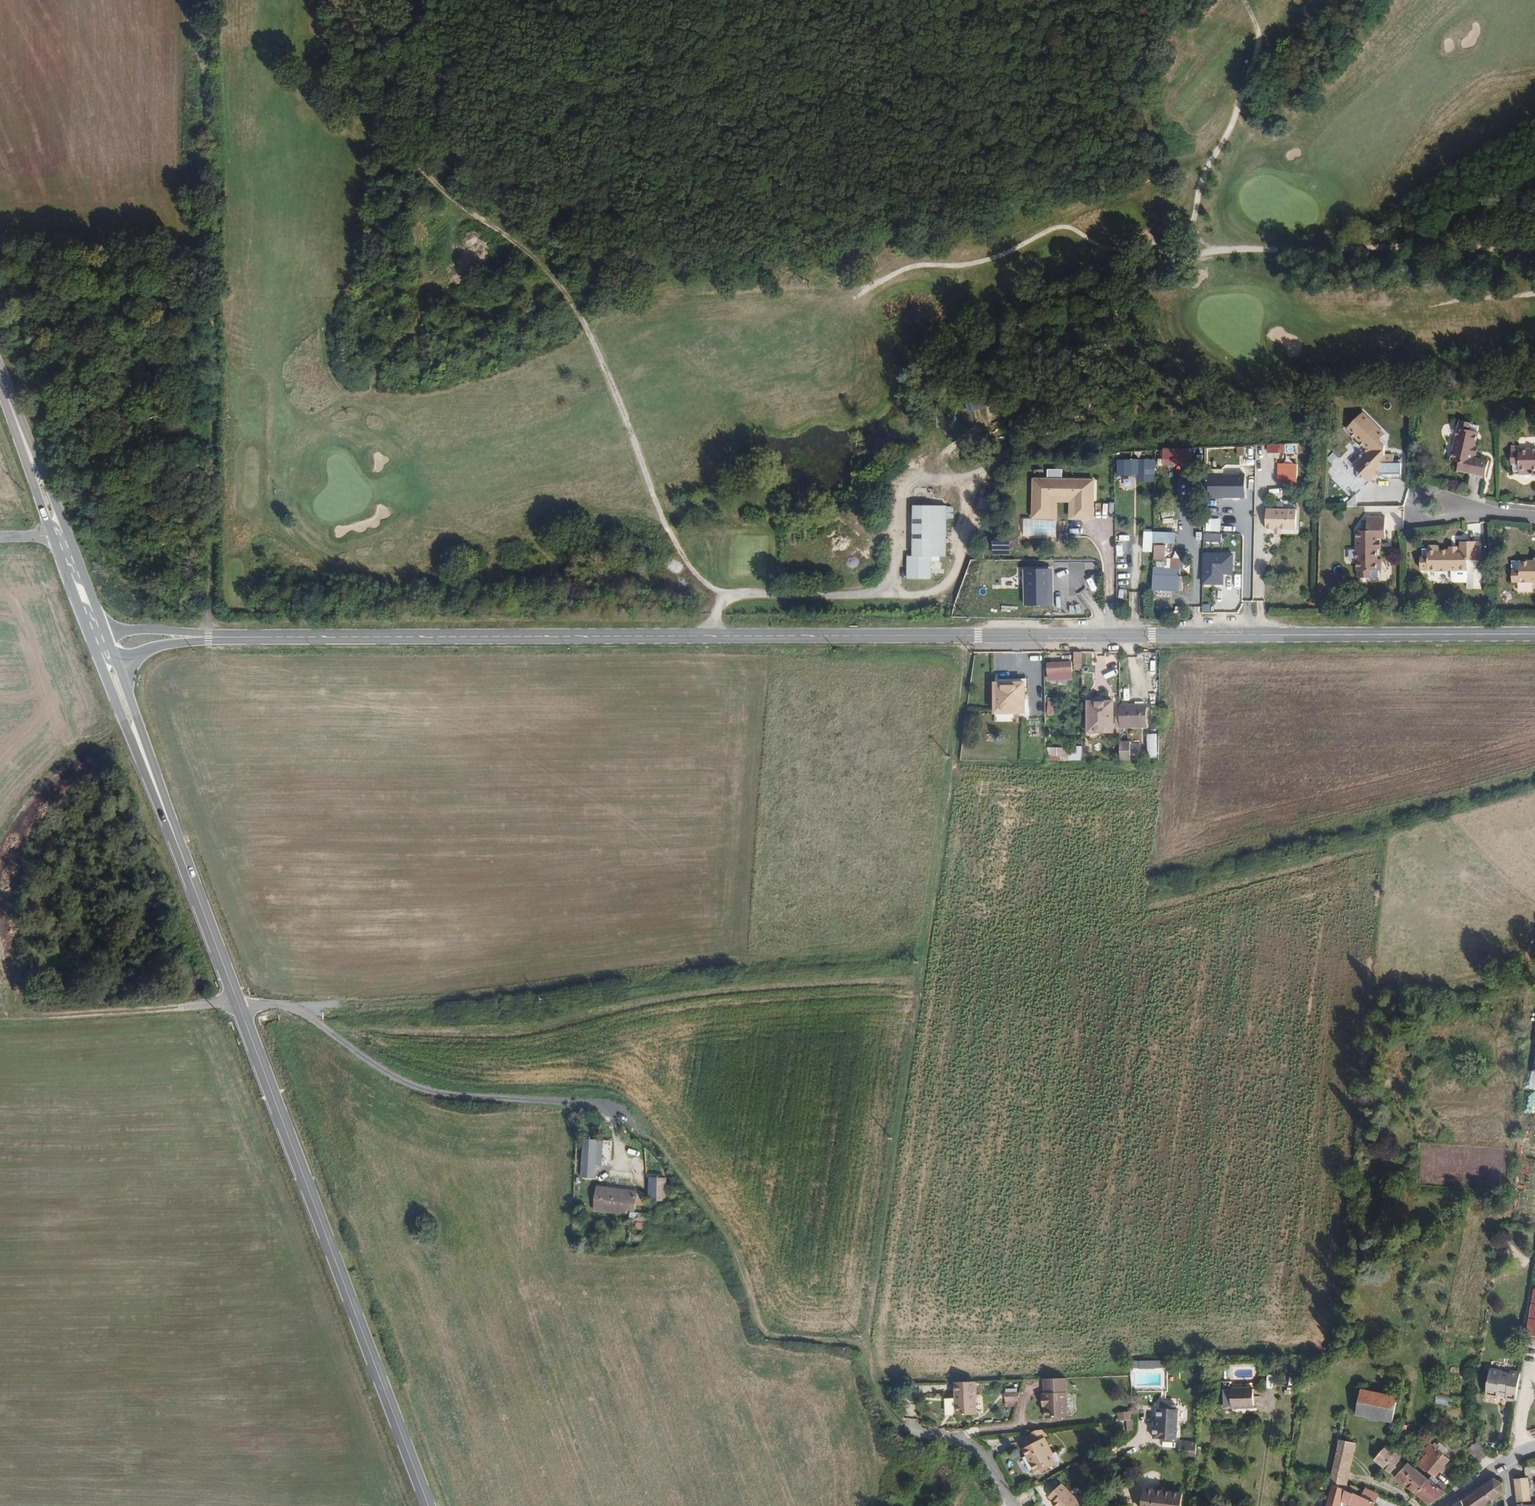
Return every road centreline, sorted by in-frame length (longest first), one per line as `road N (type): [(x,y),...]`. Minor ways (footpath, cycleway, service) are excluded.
road 1 (primary): [(1534,632),(209,638)]
road 2 (track): [(0,1017),(268,1003),(289,1007),(419,1091),(621,1112),(728,1229),(770,1329),(864,1347)]
road 3 (track): [(416,0),(381,146),(559,280),(673,554),(714,605),(714,636)]
road 4 (track): [(548,271),(597,249),(739,266),(787,229),(894,194),(1103,199),(1164,171),(1198,176)]
road 5 (primary): [(428,1505),(194,888)]
road 6 (track): [(209,638),(210,304),(200,0)]
road 7 (track): [(1534,774),(1165,875),(1176,645),(1190,634)]
road 8 (track): [(850,299),(848,241),(904,88),(919,0)]
road 9 (track): [(1179,255),(1230,158),(1353,0)]
road 10 (primary): [(93,649),(194,888)]
road 11 (track): [(500,234),(569,0)]
road 12 (primary): [(194,888),(116,659)]
road 13 (track): [(381,146),(318,125),(293,83),(282,42),(291,0)]
road 14 (primary): [(65,524),(0,378)]
road 15 (primary): [(0,380),(50,531)]
road 16 (residential): [(1014,1505),(989,1462),(968,1446),(896,1427)]

